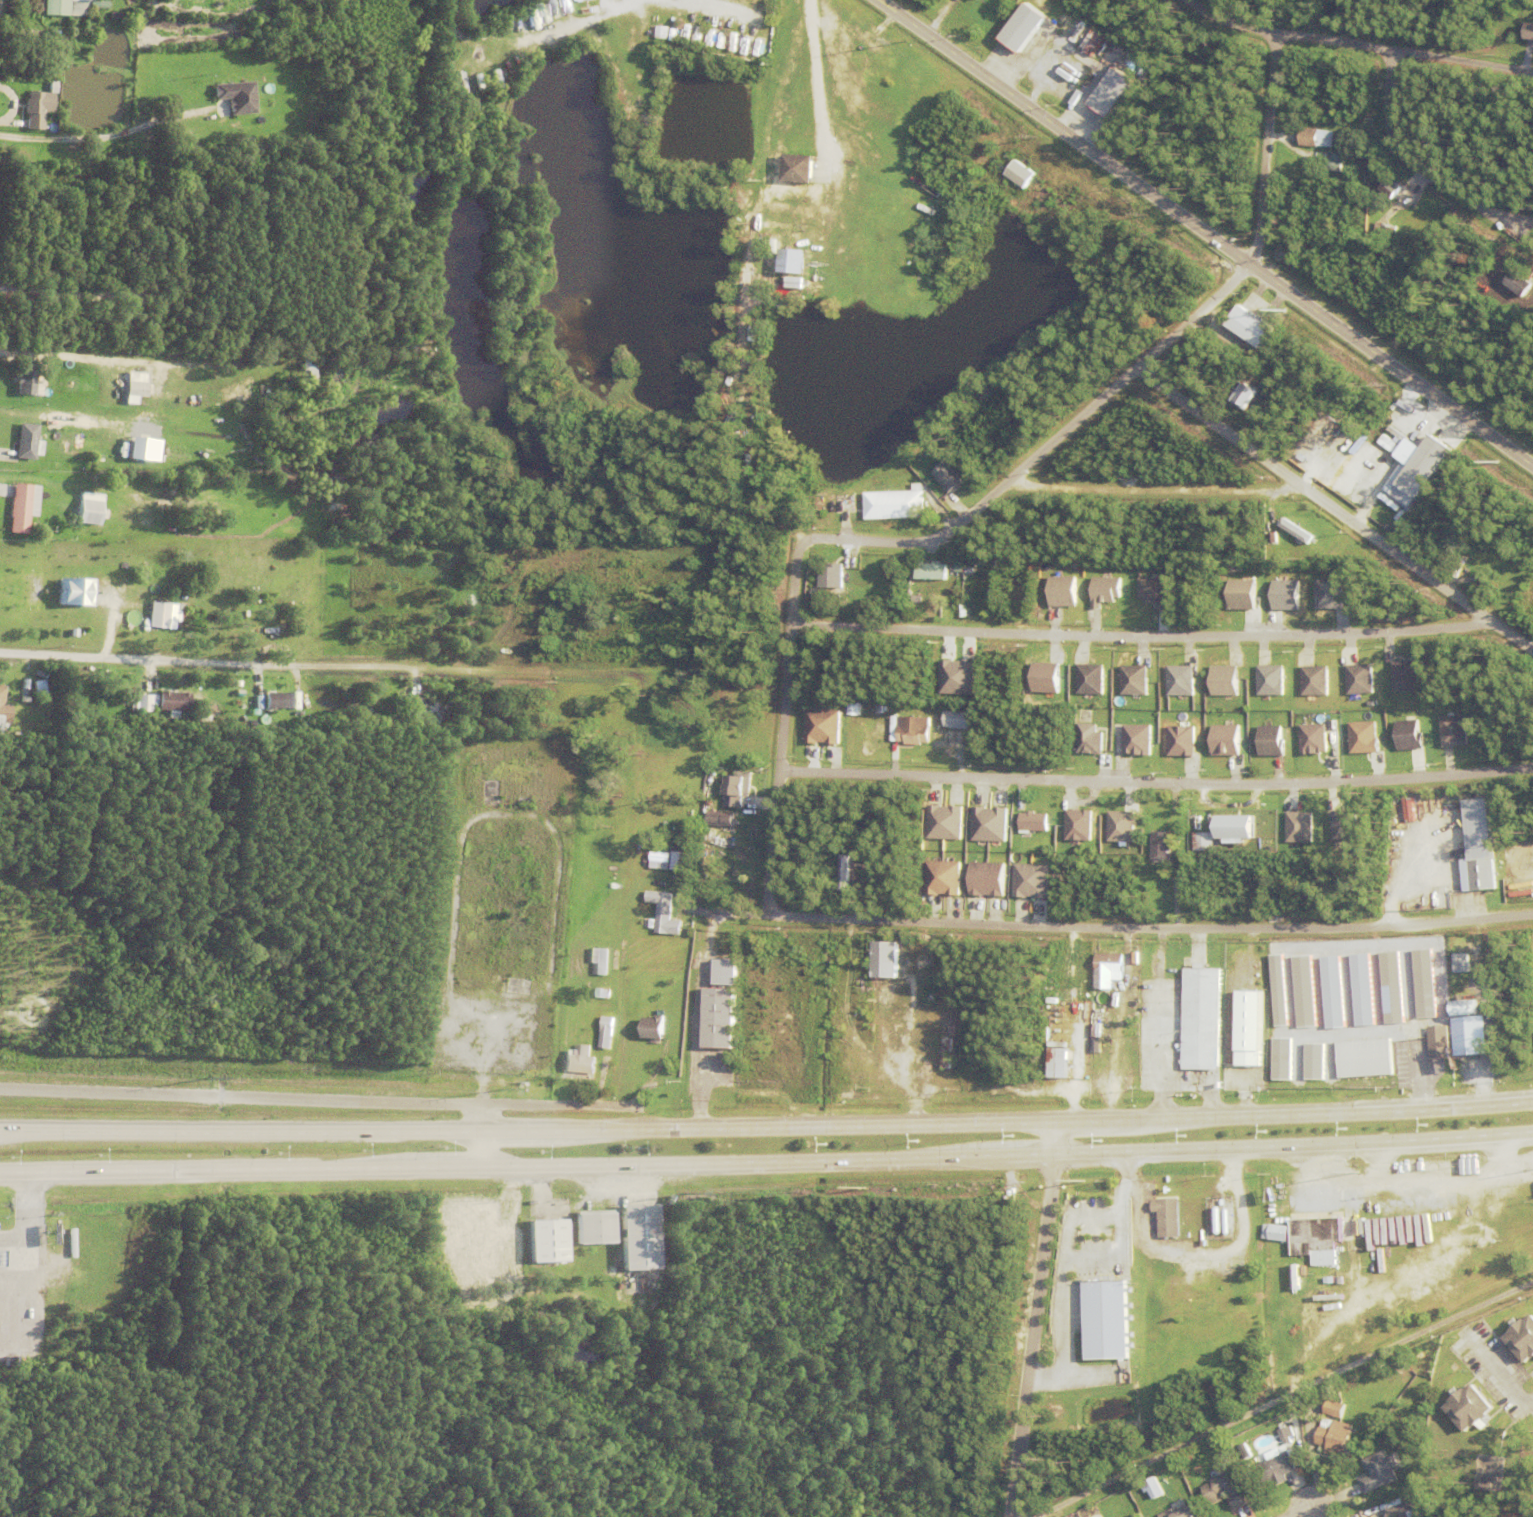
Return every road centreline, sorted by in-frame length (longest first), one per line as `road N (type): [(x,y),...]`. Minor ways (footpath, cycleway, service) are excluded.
road 1 (primary): [(0,1176),(924,1158),(1532,1131)]
road 2 (primary): [(1532,1102),(951,1125),(0,1129)]
road 3 (tertiary): [(878,0),(1532,466)]
road 4 (residential): [(733,915),(1235,933),(1532,917)]
road 5 (residential): [(806,551),(819,543),(934,543),(1253,269),(1274,31)]
road 6 (residential): [(783,774),(1177,786),(1532,771)]
road 7 (residential): [(794,627),(1360,640),(1494,622)]
road 8 (residential): [(0,652),(638,679)]
road 9 (residential): [(1532,1284),(1038,1516)]
road 10 (residential): [(1532,650),(1143,368)]
road 11 (residential): [(772,912),(810,499)]
road 12 (residential): [(1020,1516),(1053,1153)]
road 13 (residential): [(1181,0),(1232,25),(1532,73)]
road 14 (residential): [(1007,486),(1316,495)]
road 15 (residential): [(1396,50),(1396,136),(1417,161),(1532,246)]
road 16 (residential): [(672,1129),(672,949)]

